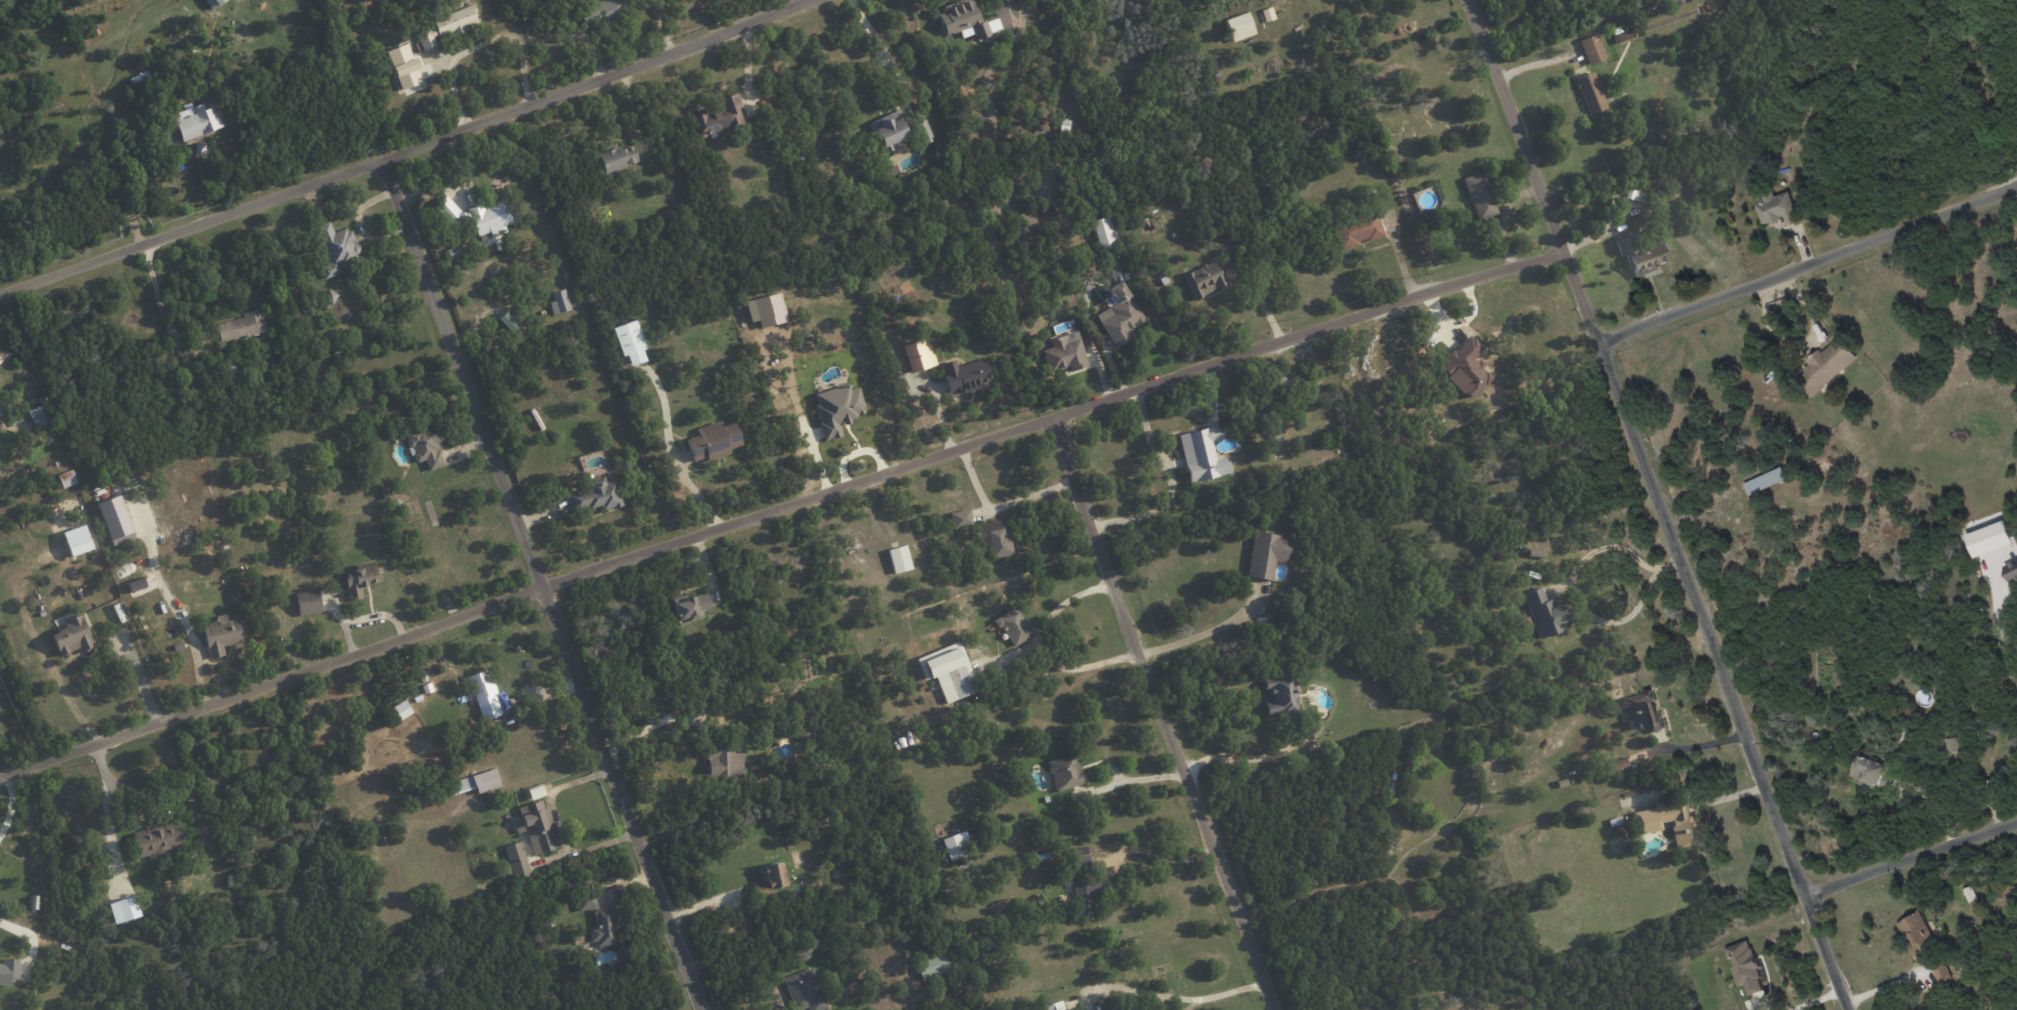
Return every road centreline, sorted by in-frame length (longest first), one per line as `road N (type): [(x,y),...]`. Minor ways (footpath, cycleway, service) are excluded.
road 1 (residential): [(0,779),(542,589),(1562,253)]
road 2 (residential): [(1847,1009),(1465,0)]
road 3 (residential): [(702,1009),(382,159)]
road 4 (residential): [(0,295),(815,0)]
road 5 (residential): [(1276,1009),(1054,418)]
road 6 (residential): [(1597,345),(2016,188)]
road 7 (residential): [(1805,898),(2016,822)]

